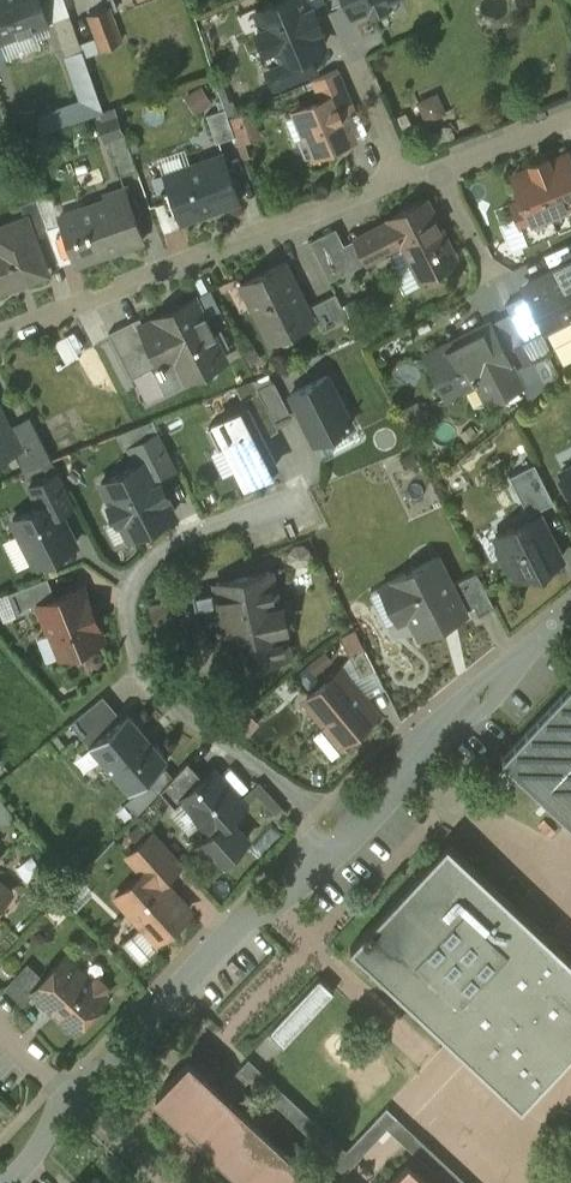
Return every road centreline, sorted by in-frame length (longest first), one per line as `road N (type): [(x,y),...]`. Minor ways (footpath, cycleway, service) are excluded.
road 1 (residential): [(312,813),(243,754),(190,722),(133,645),(130,607),(142,568),(179,536),(277,498)]
road 2 (residential): [(402,177),(0,330)]
road 3 (residential): [(319,852),(68,1096)]
road 4 (residential): [(570,607),(399,749),(352,812)]
road 5 (residential): [(570,114),(437,164)]
road 6 (residential): [(437,164),(494,272)]

